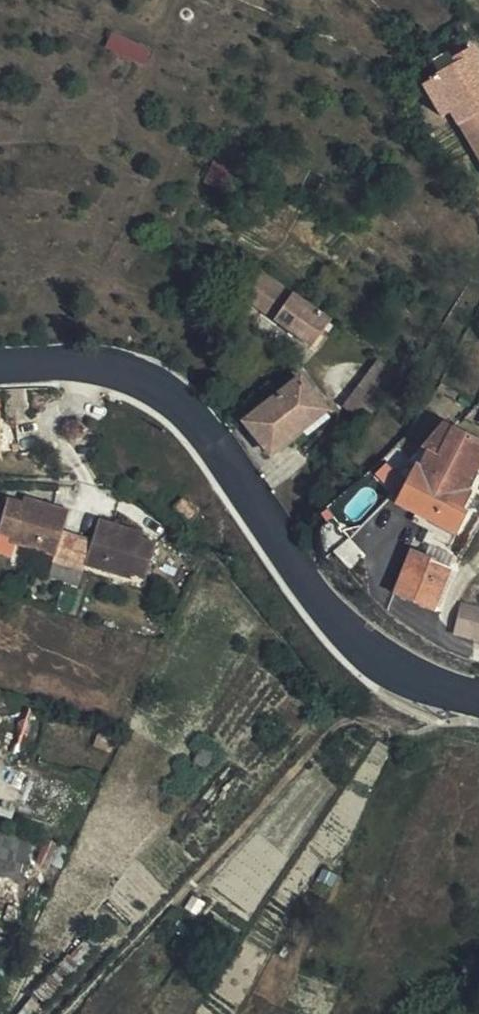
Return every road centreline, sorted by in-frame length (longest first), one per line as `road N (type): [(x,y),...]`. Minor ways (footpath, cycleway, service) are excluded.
road 1 (tertiary): [(0,367),(100,367),(173,400),(204,430),(325,609),(362,649),(417,679),(478,699)]

